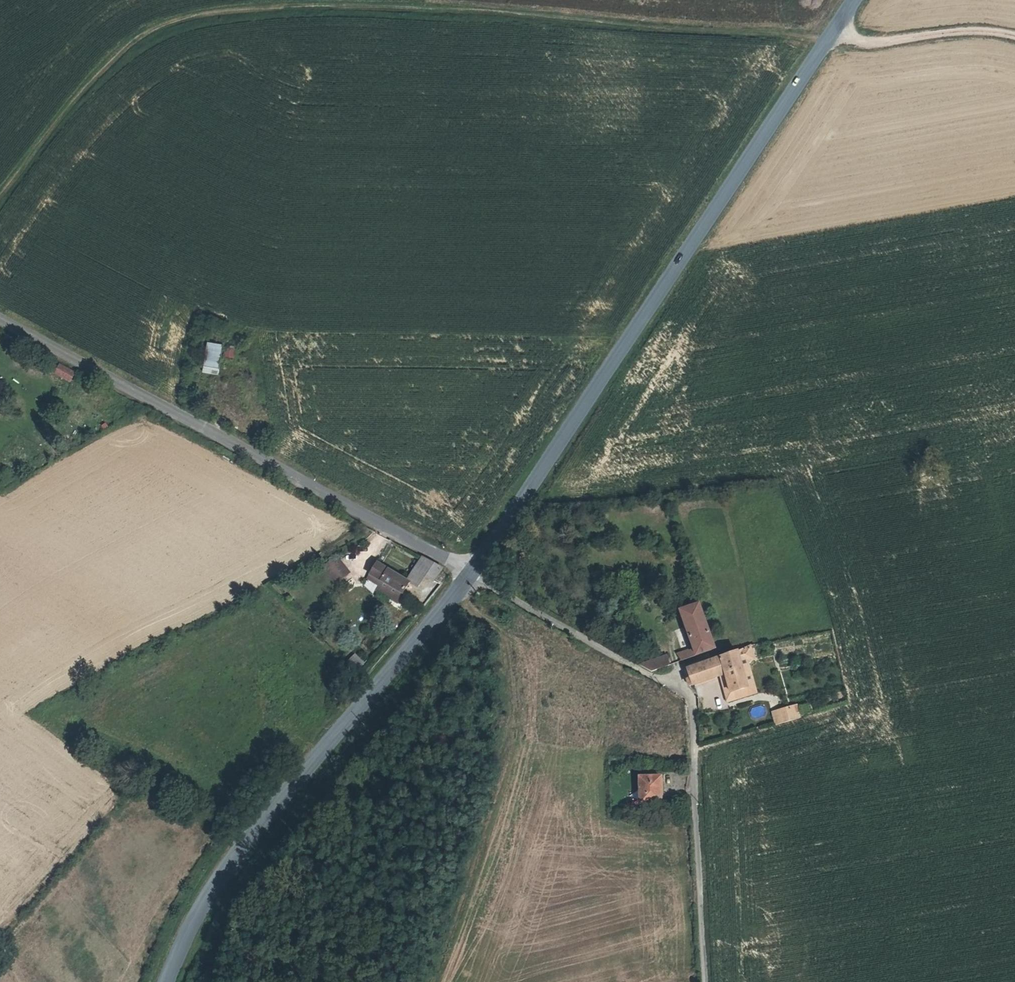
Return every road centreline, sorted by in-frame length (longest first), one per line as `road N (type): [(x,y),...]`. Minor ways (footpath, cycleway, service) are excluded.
road 1 (track): [(0,197),(91,84),(133,46),(179,26),(241,16),(513,14),(889,41),(1014,35)]
road 2 (secondary): [(472,571),(856,0)]
road 3 (unclassified): [(472,571),(0,317)]
road 4 (unclassified): [(705,981),(689,697),(472,571)]
road 5 (secondary): [(172,981),(256,832),(472,571)]

